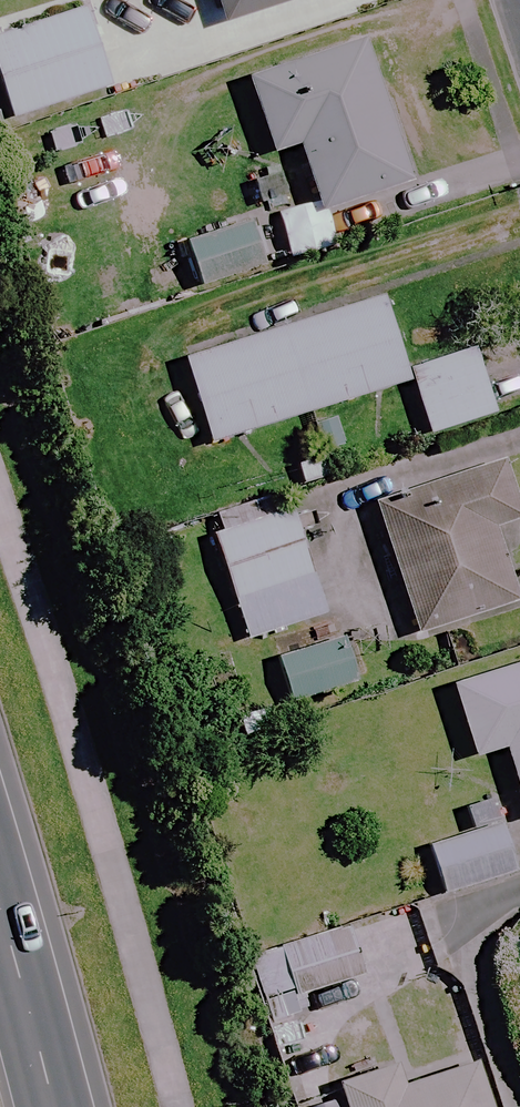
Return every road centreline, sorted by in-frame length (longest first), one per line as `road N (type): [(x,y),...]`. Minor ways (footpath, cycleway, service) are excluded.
road 1 (primary): [(0,941),(51,1106)]

